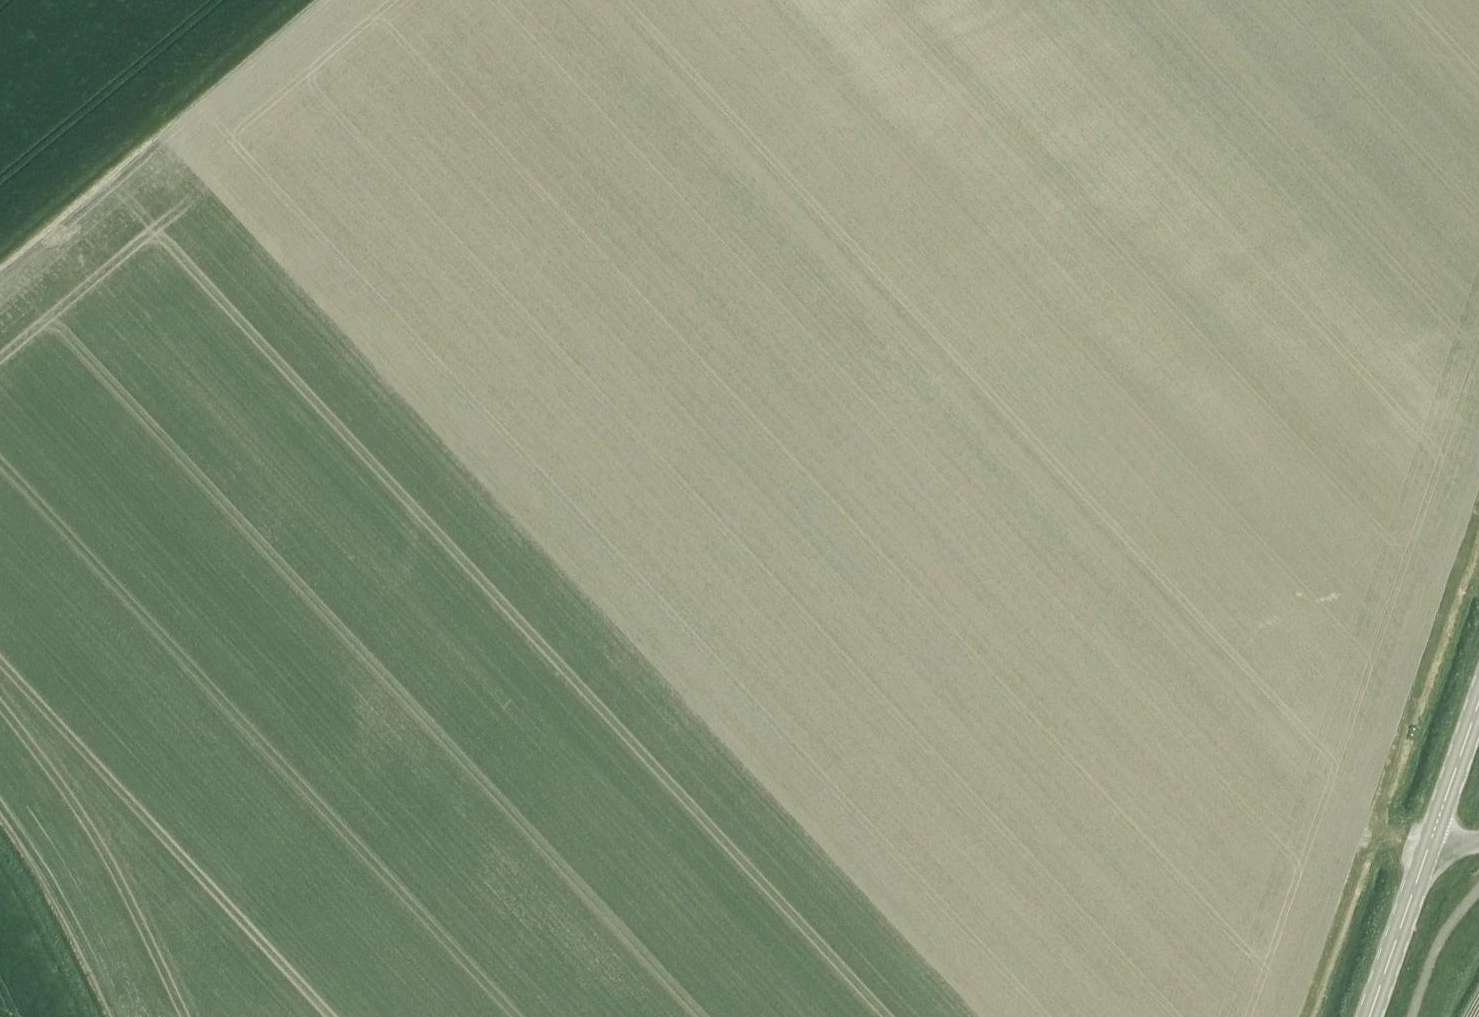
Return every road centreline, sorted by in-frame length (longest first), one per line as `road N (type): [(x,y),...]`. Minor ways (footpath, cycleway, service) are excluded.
road 1 (secondary): [(1370,1016),(1433,838)]
road 2 (secondary): [(1433,838),(1478,705)]

